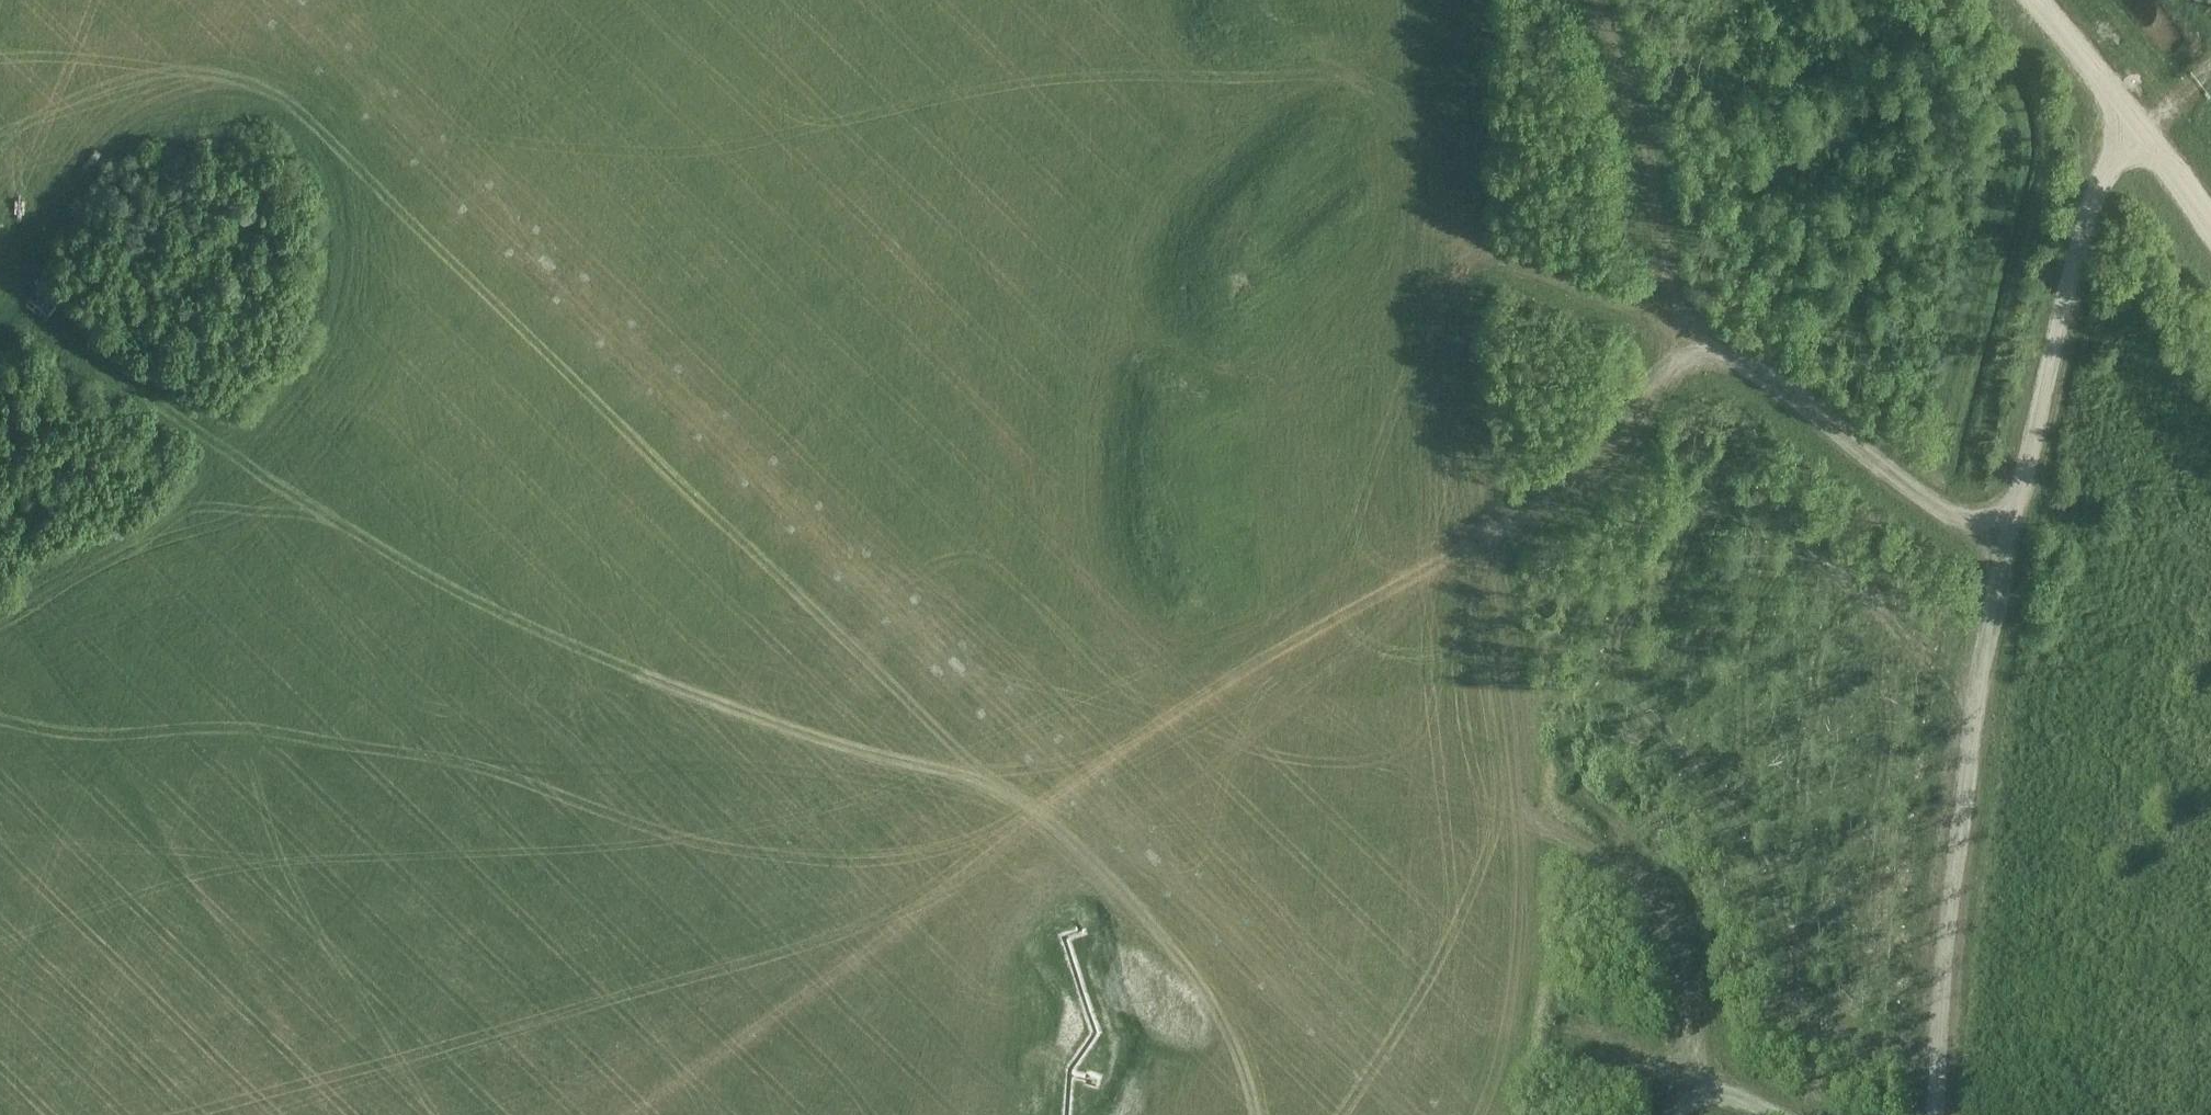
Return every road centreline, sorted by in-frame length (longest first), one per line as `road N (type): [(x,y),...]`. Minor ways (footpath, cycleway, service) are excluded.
road 1 (track): [(2134,129),(2117,148),(2015,508),(1994,520),(1968,515),(1643,301),(1554,264),(1456,241)]
road 2 (track): [(2210,65),(2134,129),(2037,0)]

